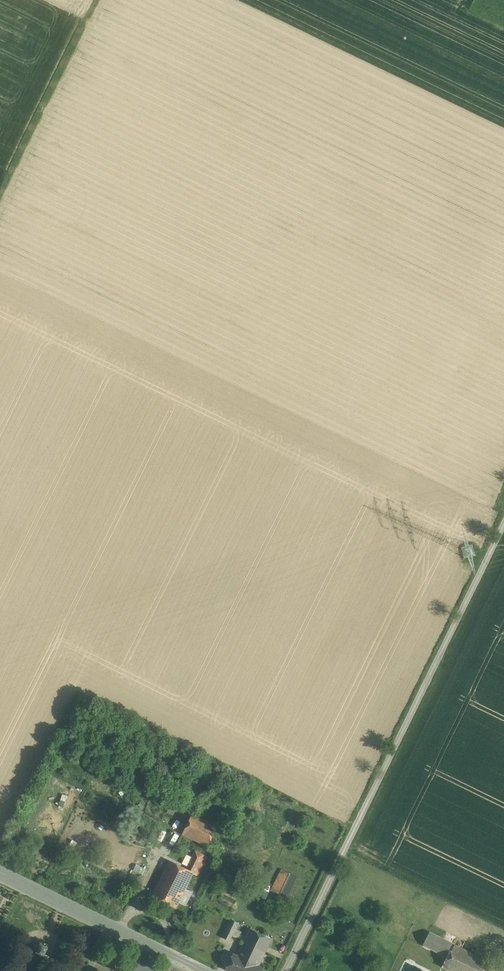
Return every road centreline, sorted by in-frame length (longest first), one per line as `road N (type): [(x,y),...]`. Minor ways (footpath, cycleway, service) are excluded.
road 1 (unclassified): [(503,526),(287,970)]
road 2 (tertiary): [(209,970),(0,870)]

